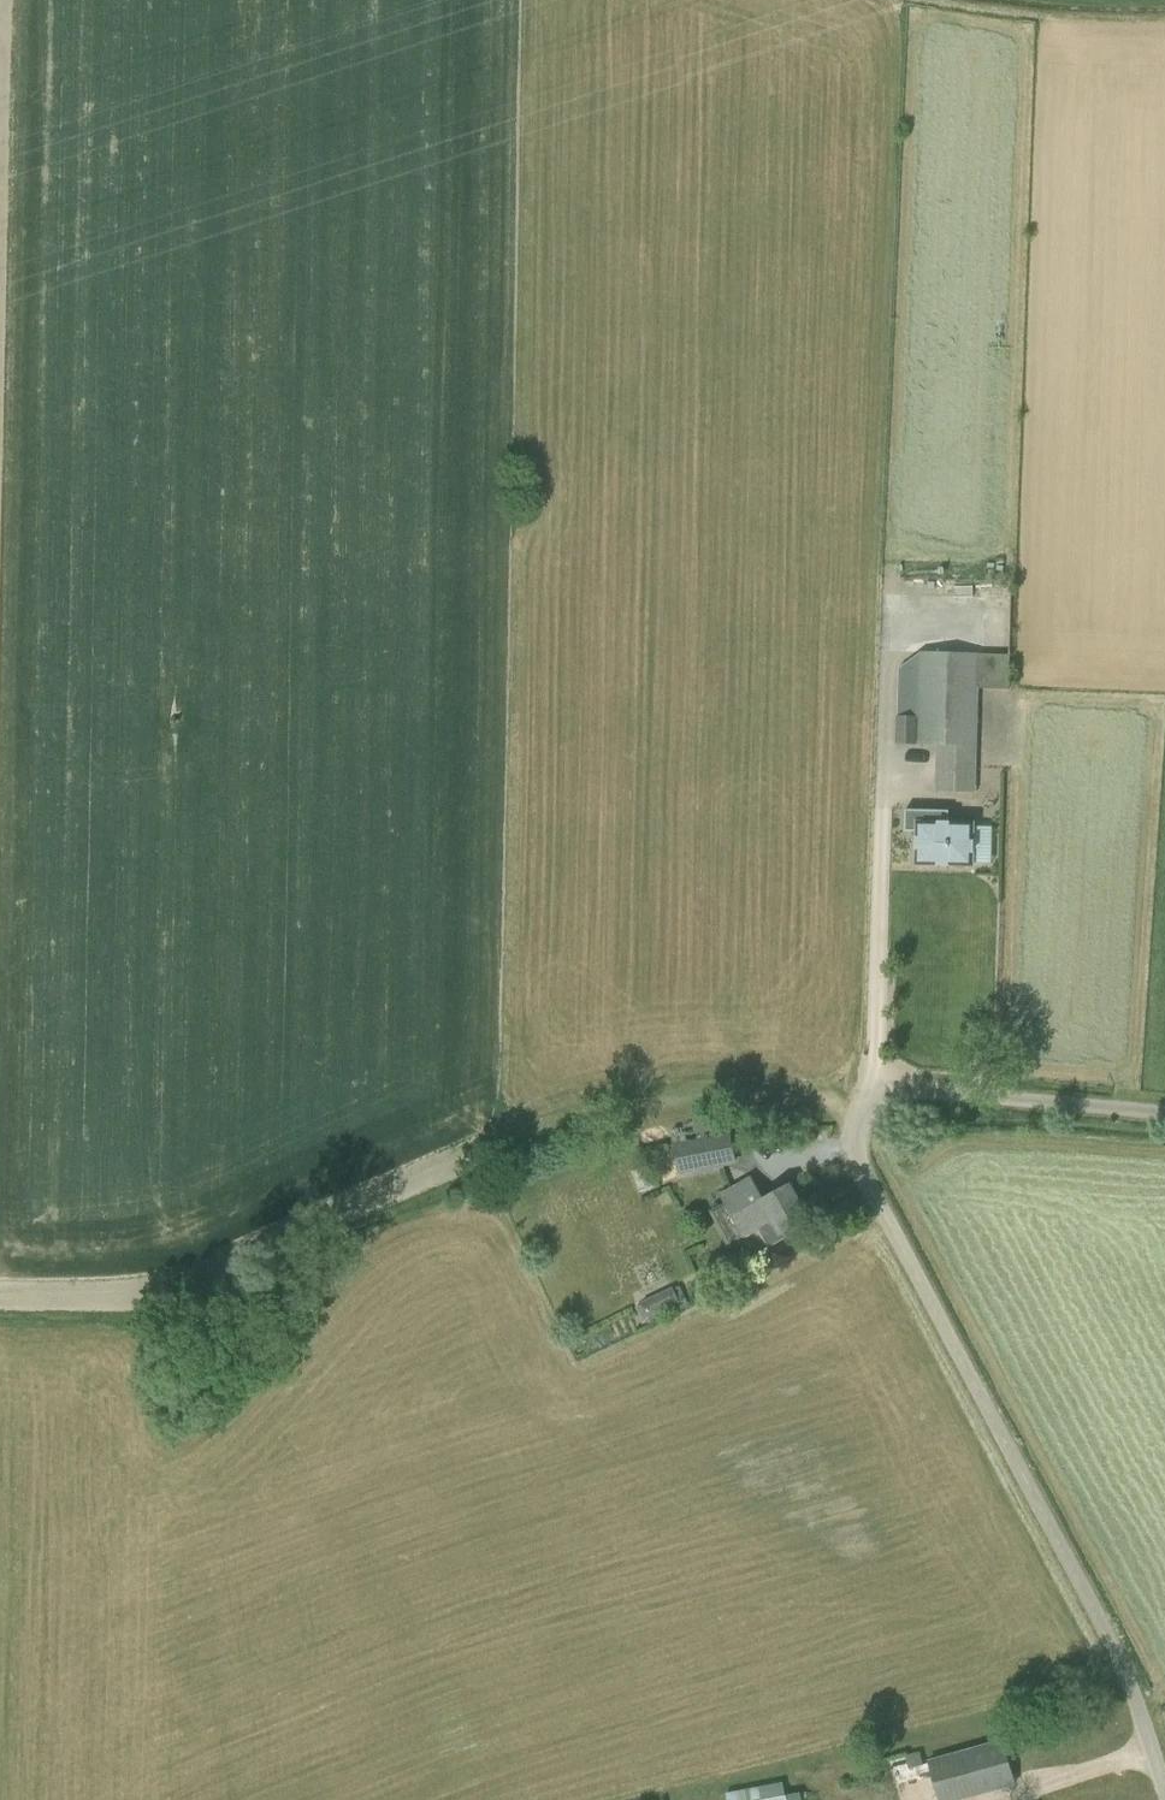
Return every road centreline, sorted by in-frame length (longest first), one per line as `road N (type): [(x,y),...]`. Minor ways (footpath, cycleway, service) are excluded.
road 1 (unclassified): [(1161,1799),(1147,1746),(1069,1576),(859,1187),(852,1123),(885,1085),(1164,1098)]

